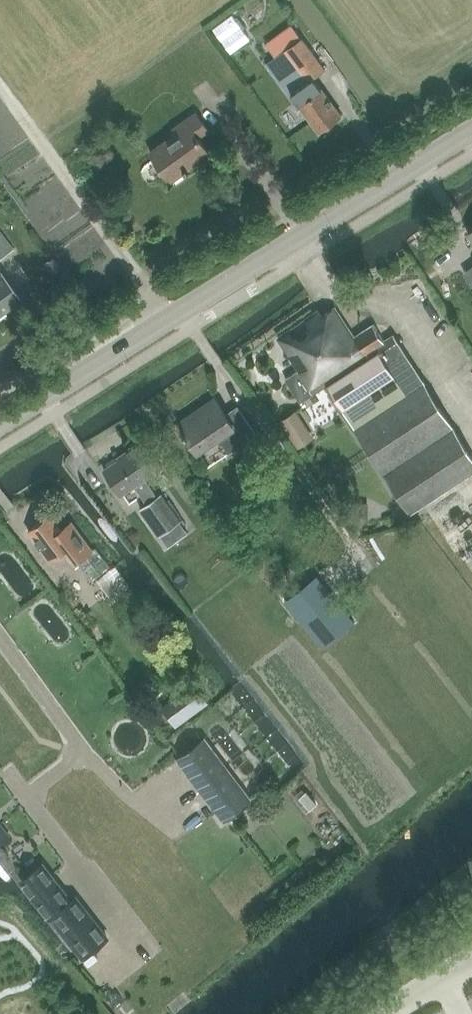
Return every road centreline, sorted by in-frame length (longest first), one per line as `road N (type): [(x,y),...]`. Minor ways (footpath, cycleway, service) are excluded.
road 1 (tertiary): [(0,426),(471,132)]
road 2 (track): [(0,91),(171,319)]

